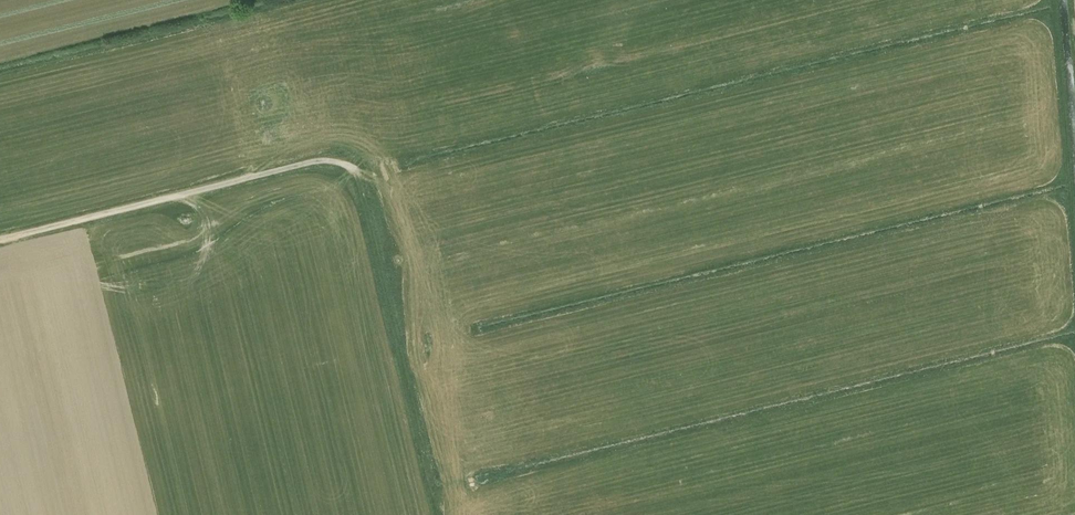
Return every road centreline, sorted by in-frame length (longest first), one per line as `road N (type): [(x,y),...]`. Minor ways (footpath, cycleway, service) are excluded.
road 1 (track): [(352,168),(434,495)]

